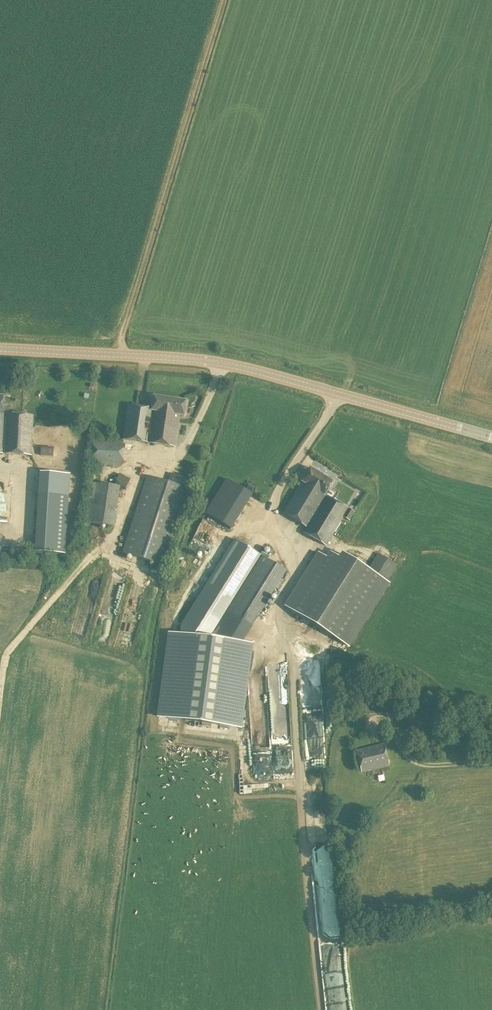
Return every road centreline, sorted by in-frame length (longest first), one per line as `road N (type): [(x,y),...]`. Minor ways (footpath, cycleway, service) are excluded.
road 1 (tertiary): [(491,437),(200,359),(0,349)]

